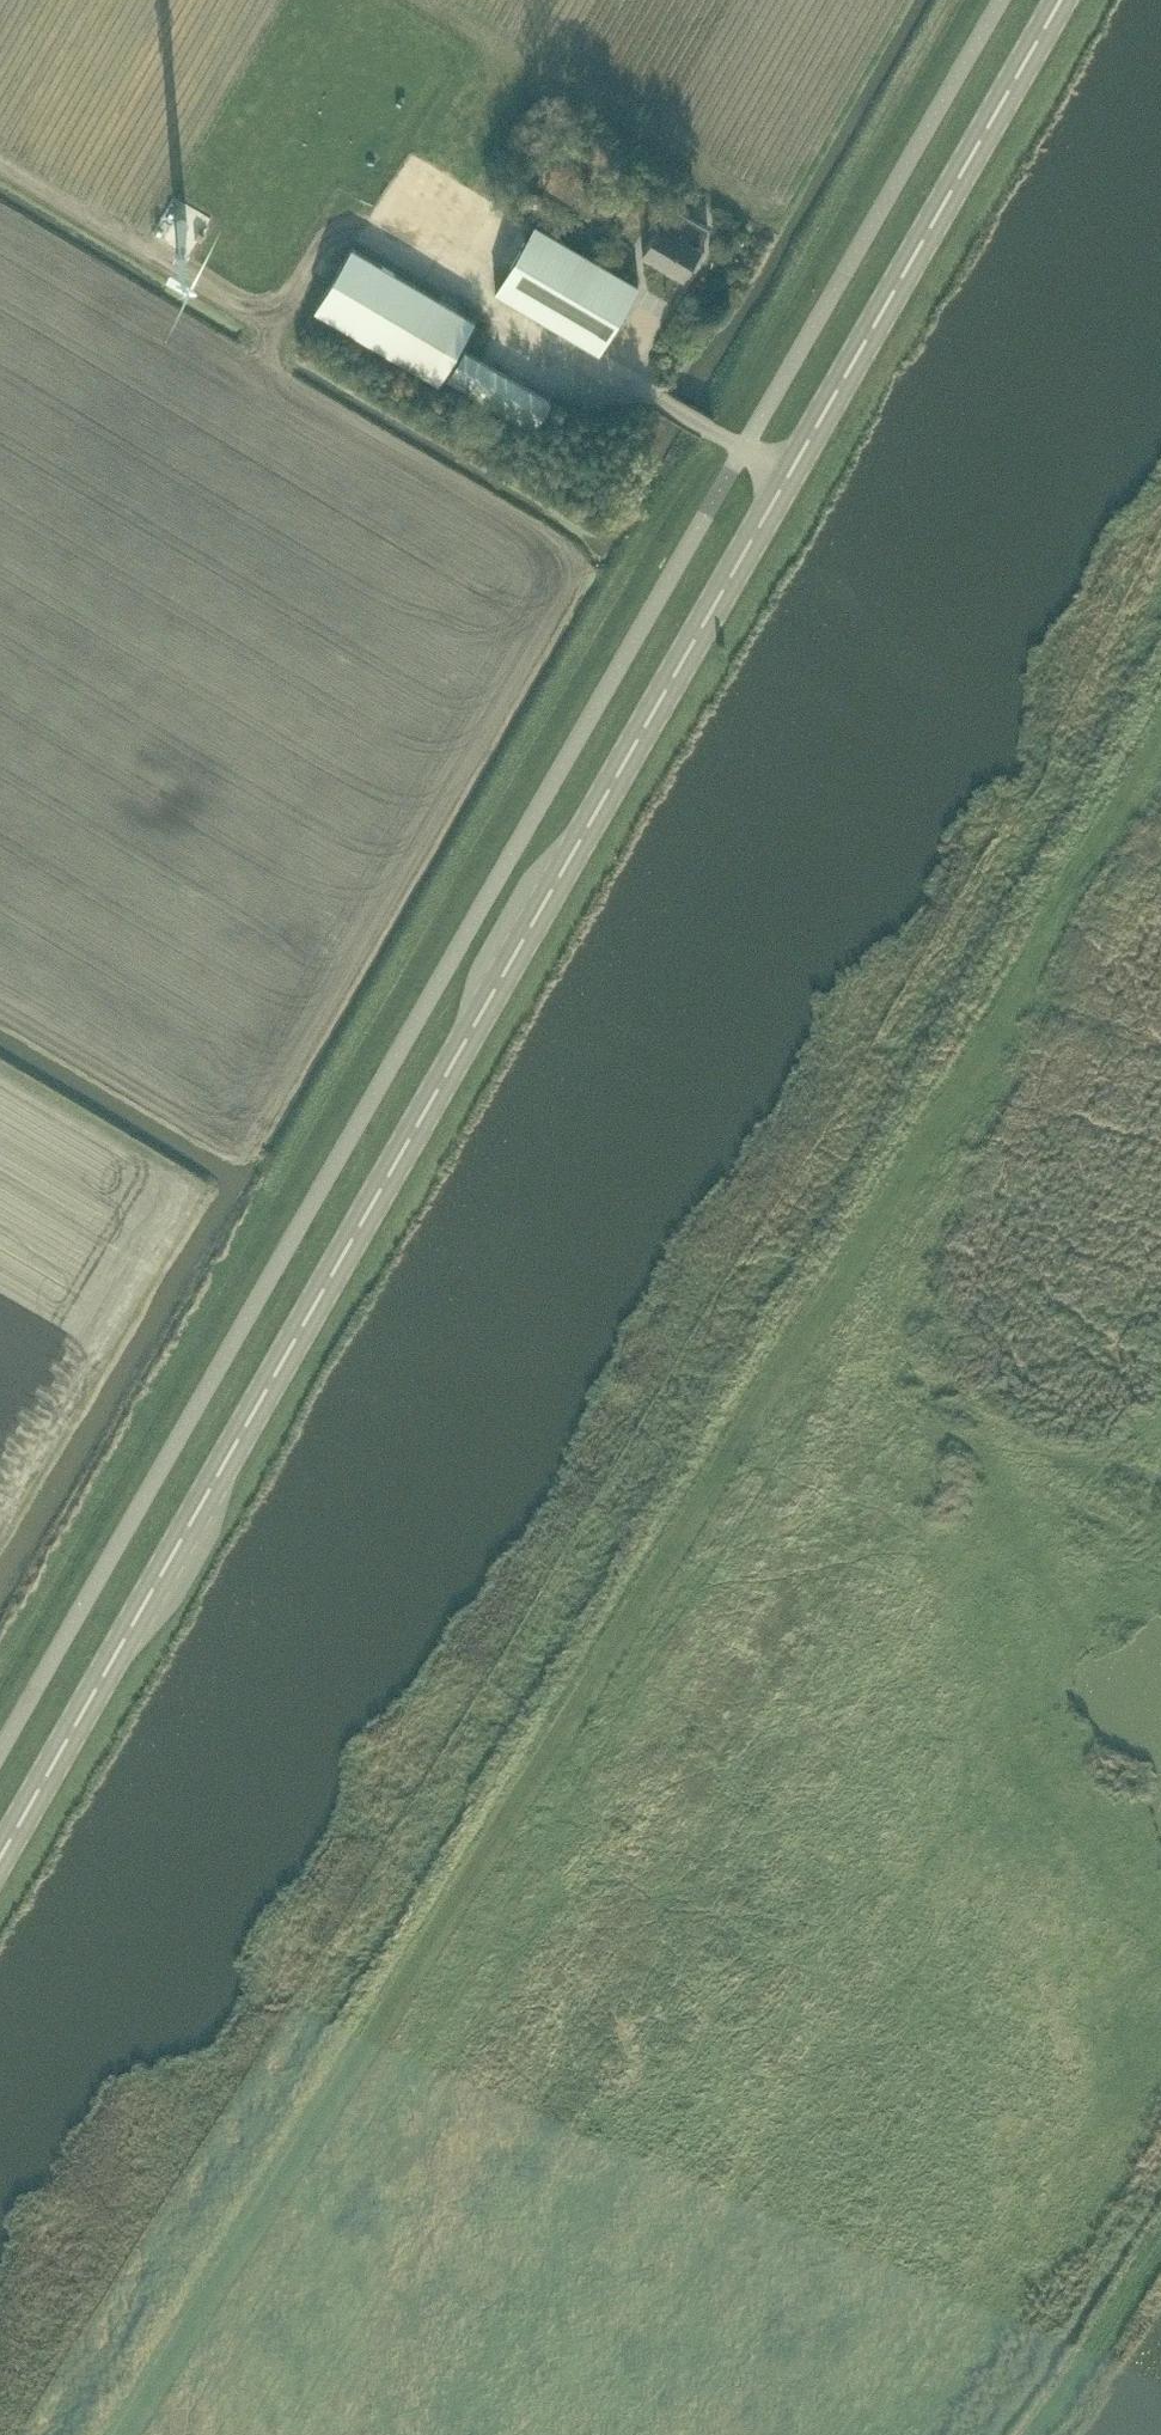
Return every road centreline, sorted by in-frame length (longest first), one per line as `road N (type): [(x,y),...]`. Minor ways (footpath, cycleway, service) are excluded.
road 1 (primary): [(0,1857),(1062,0)]
road 2 (track): [(1160,724),(1067,897),(125,2434)]

